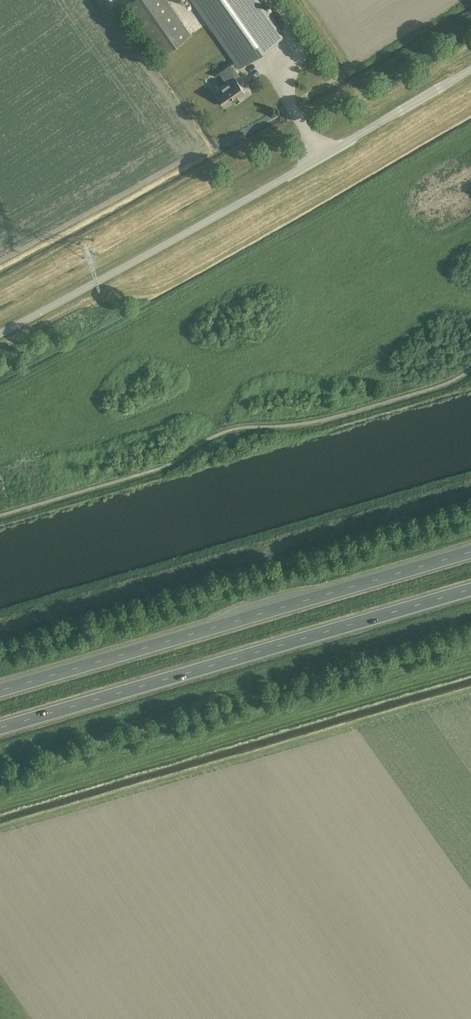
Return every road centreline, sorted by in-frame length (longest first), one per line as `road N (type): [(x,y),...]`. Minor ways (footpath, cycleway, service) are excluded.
road 1 (tertiary): [(0,333),(470,68)]
road 2 (trunk): [(470,550),(0,690)]
road 3 (trunk): [(0,730),(470,591)]

